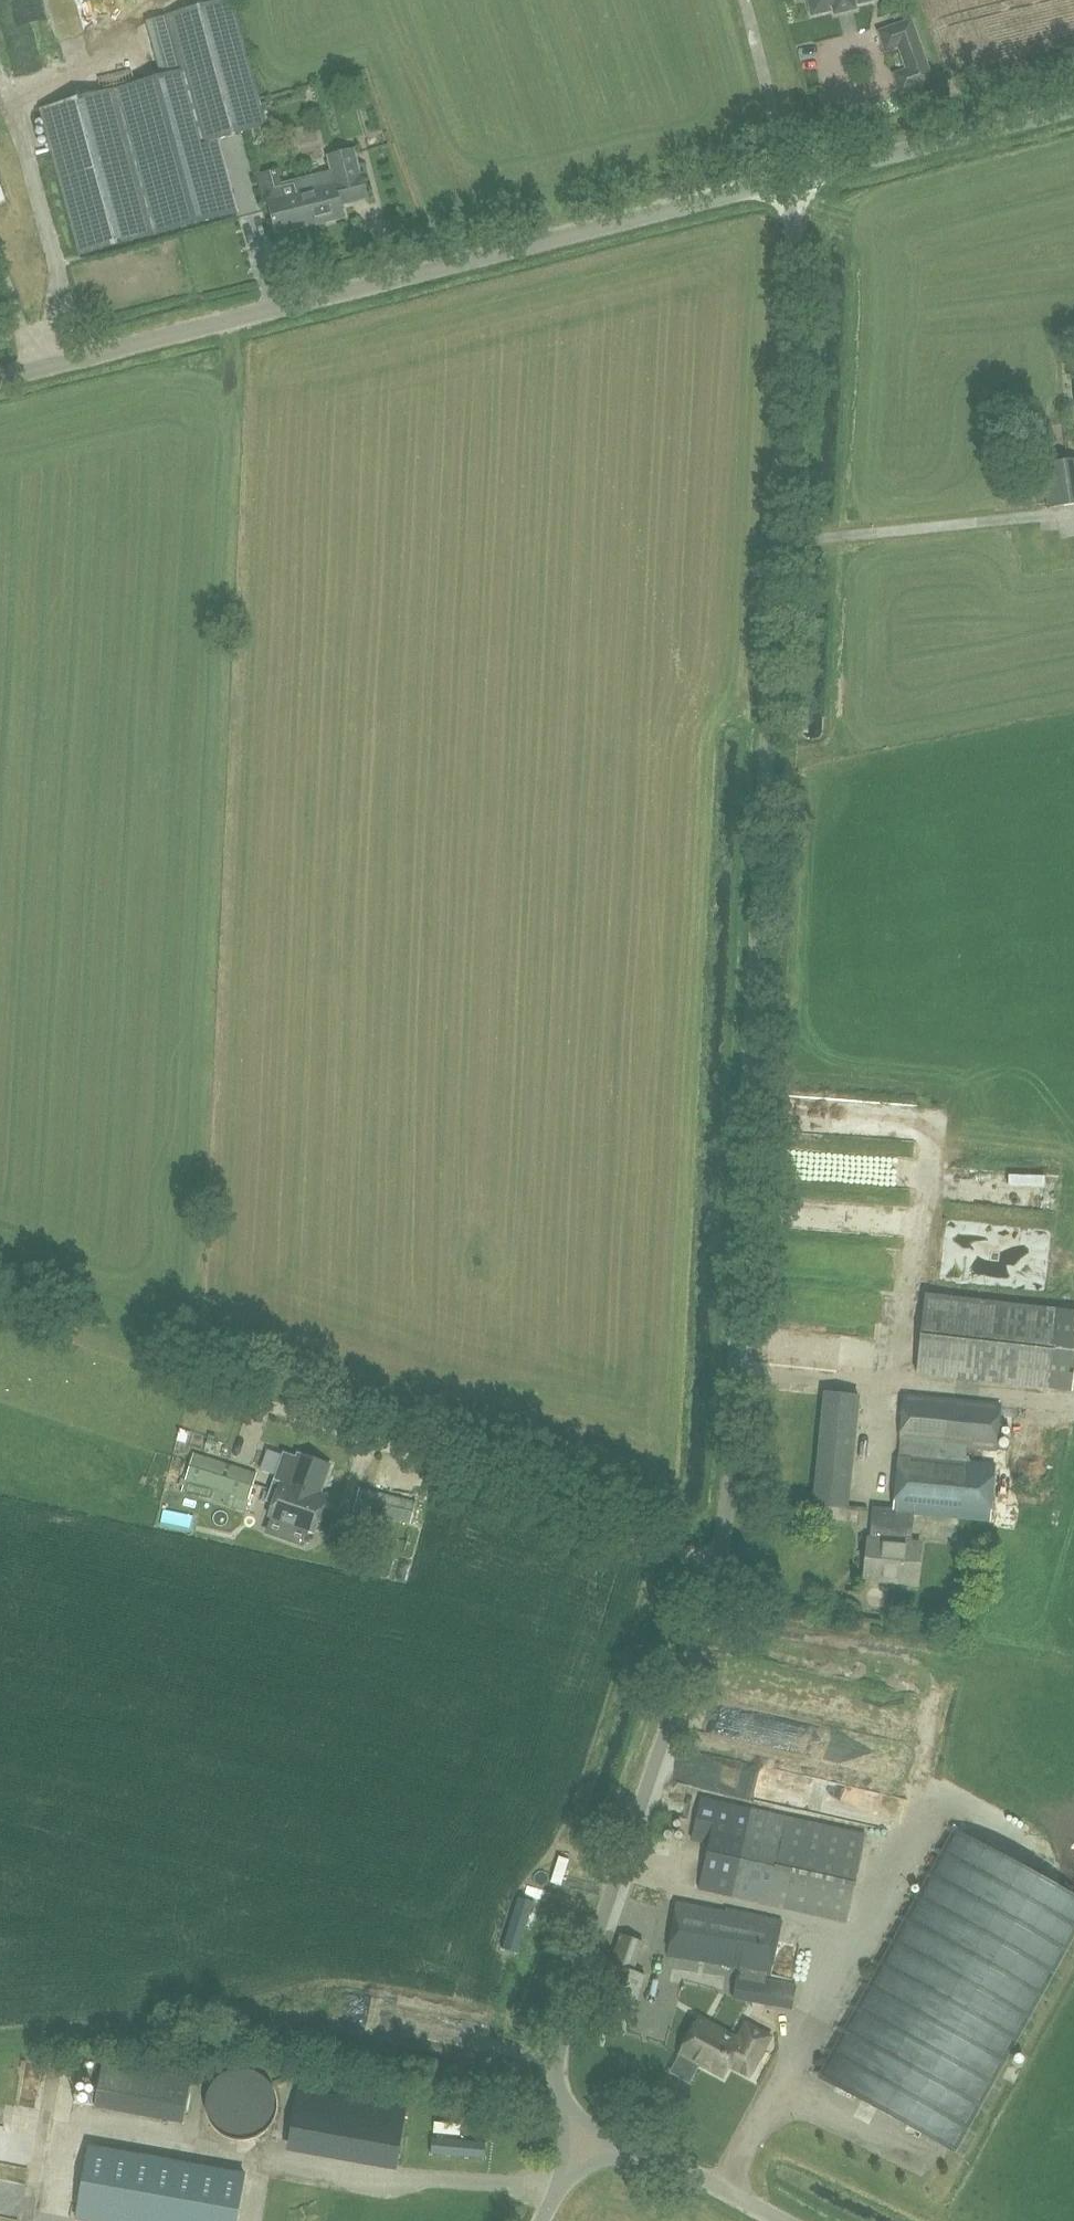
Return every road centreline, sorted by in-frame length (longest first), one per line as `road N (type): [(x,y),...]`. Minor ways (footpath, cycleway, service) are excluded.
road 1 (unclassified): [(563,2098),(567,2032),(713,1569),(792,184)]
road 2 (unclassified): [(0,379),(792,184)]
road 3 (track): [(713,1569),(0,1305)]
road 4 (unclassified): [(792,184),(1073,111)]
road 5 (unclassified): [(778,2220),(650,2152)]

